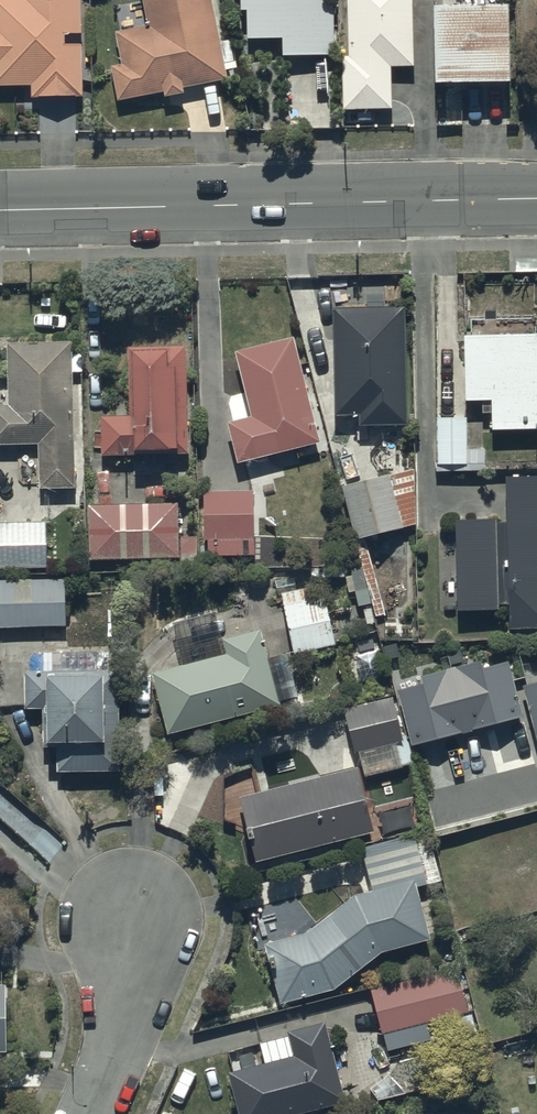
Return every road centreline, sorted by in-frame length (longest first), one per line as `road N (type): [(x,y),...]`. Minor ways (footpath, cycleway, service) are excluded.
road 1 (tertiary): [(0,210),(536,199)]
road 2 (residential): [(90,1113),(126,1030),(136,902)]

